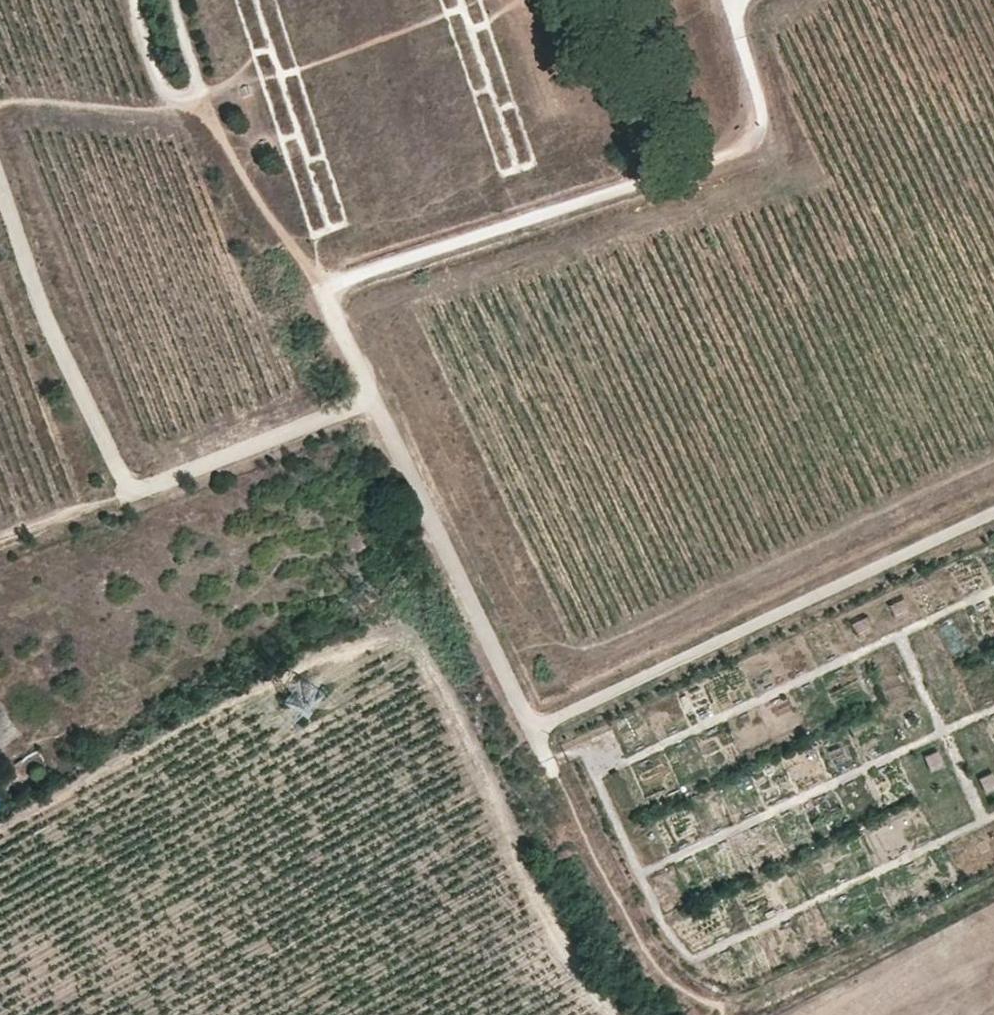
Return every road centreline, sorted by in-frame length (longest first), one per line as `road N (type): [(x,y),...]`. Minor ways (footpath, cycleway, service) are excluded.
road 1 (track): [(741,0),(734,4),(766,118),(759,144),(354,273),(329,300),(535,728),(993,514)]
road 2 (track): [(0,178),(40,301),(133,492),(374,400)]
road 3 (track): [(136,0),(164,89),(175,98),(208,97),(179,0)]

